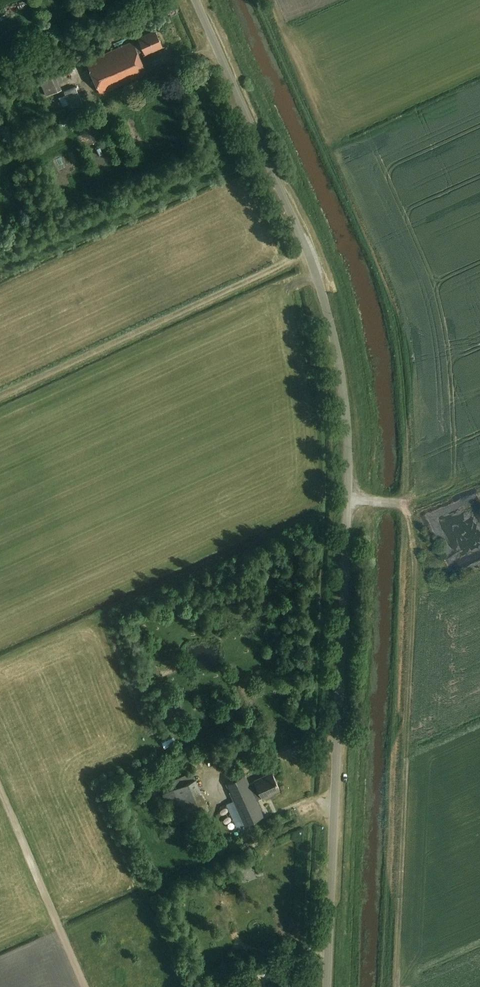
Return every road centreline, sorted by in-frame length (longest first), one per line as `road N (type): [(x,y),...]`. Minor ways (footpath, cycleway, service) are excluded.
road 1 (tertiary): [(327,986),(348,500),(339,363),(307,252),(194,0)]
road 2 (track): [(396,986),(411,529),(396,505),(348,500)]
road 3 (track): [(307,252),(0,396)]

